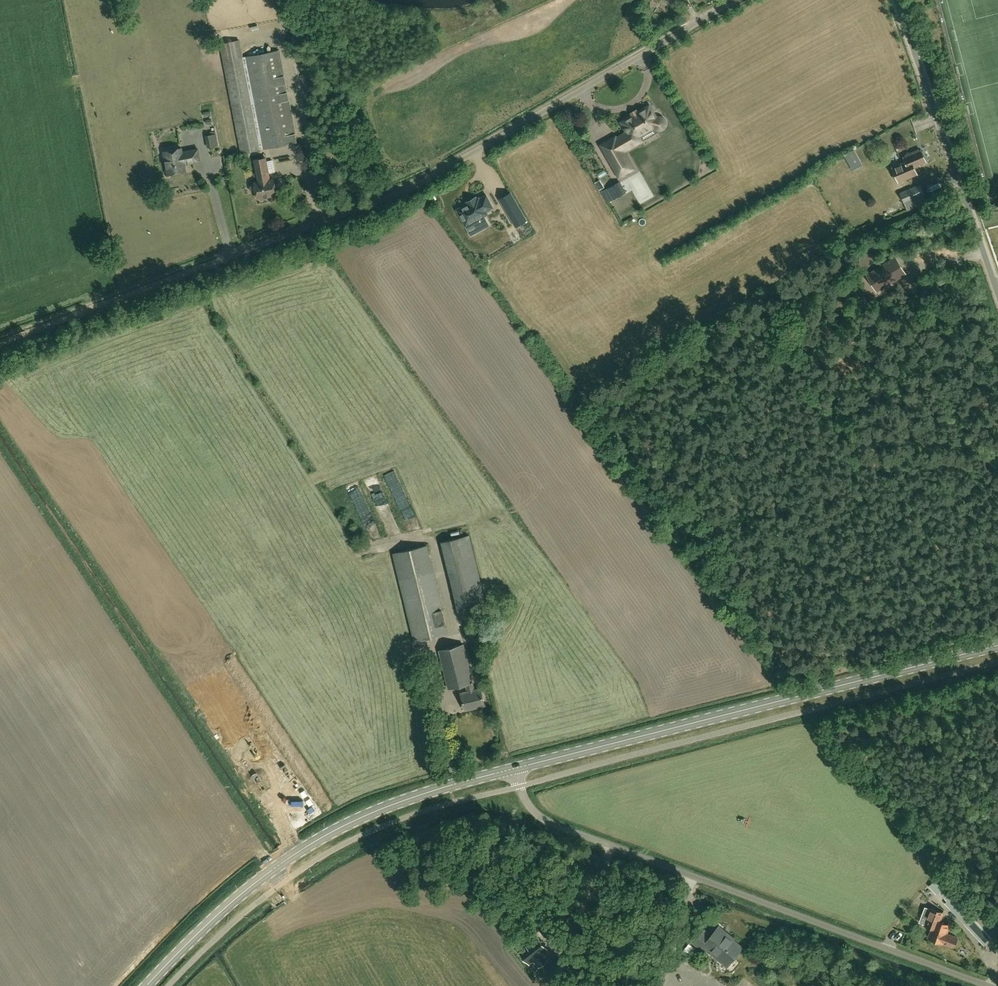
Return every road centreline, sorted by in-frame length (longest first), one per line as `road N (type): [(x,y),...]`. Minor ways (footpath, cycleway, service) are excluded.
road 1 (unclassified): [(215,262),(412,186),(734,0)]
road 2 (unclassified): [(990,985),(574,834),(524,799),(515,769)]
road 3 (secondary): [(515,769),(997,645)]
road 4 (secondary): [(145,985),(246,890),(304,849),(426,793),(515,769)]
road 5 (unclassified): [(997,303),(896,0)]
road 6 (track): [(0,343),(215,262)]

